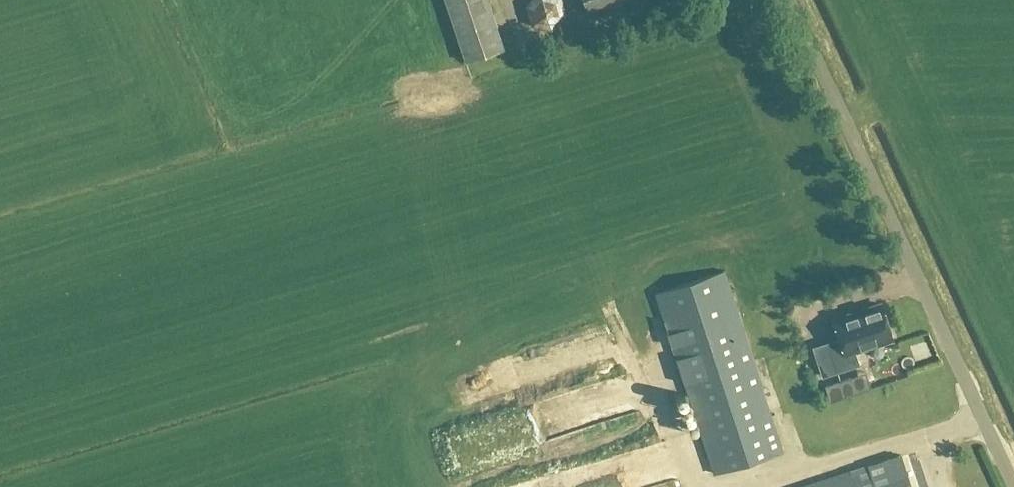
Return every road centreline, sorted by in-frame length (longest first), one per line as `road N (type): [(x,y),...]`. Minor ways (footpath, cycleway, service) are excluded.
road 1 (unclassified): [(1013,486),(788,0)]

